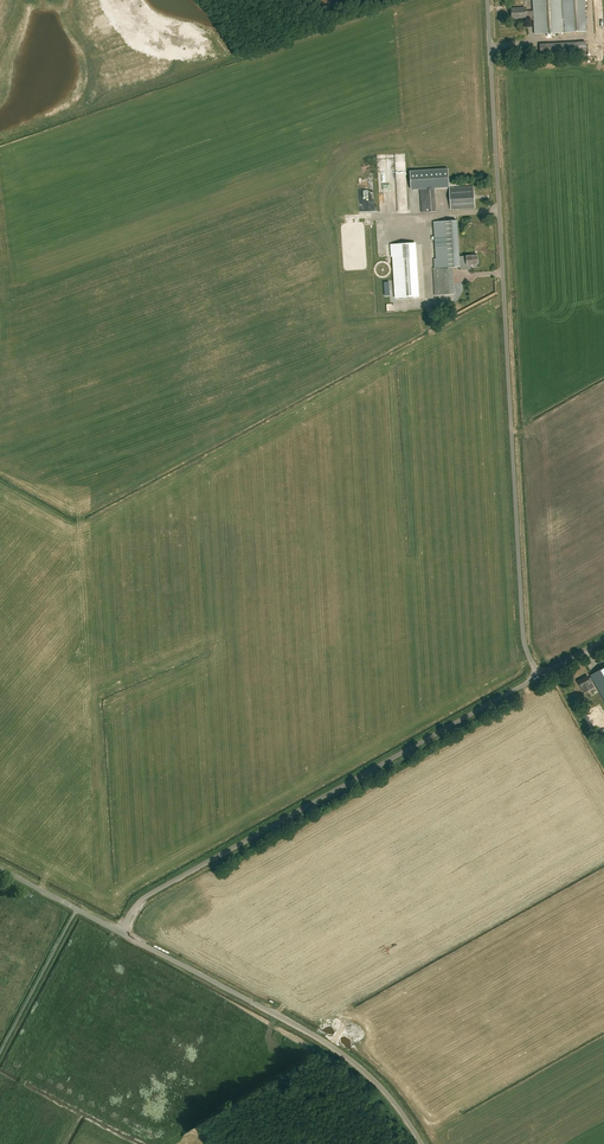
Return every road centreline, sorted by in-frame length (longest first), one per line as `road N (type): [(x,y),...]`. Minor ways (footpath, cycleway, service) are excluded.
road 1 (unclassified): [(540,675),(520,633),(487,0)]
road 2 (unclassified): [(121,932),(156,890),(540,675)]
road 3 (unclassified): [(421,1143),(349,1059),(121,932)]
road 4 (unclassified): [(121,932),(0,869)]

